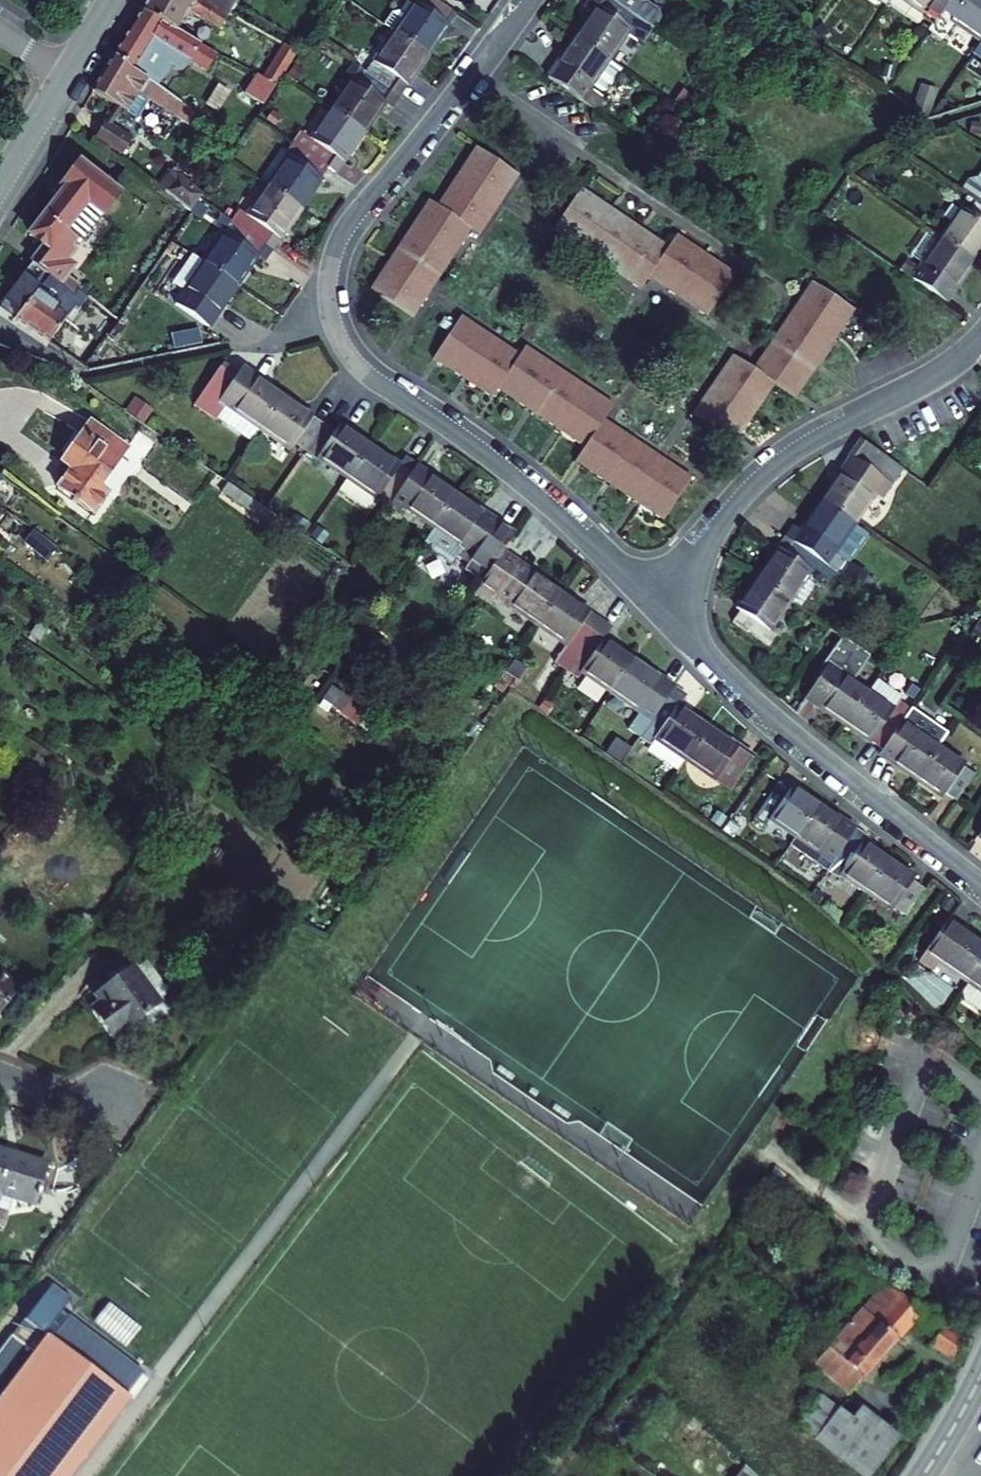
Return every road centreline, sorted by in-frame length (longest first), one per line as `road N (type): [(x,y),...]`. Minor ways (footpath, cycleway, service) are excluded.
road 1 (residential): [(530,0),(342,231),(328,266),(329,308),(354,362),(520,478),(657,603)]
road 2 (residential): [(980,887),(777,722),(657,603)]
road 3 (residential): [(657,603),(759,478),(803,446),(919,387),(980,334)]
road 4 (tertiary): [(66,72),(0,180)]

